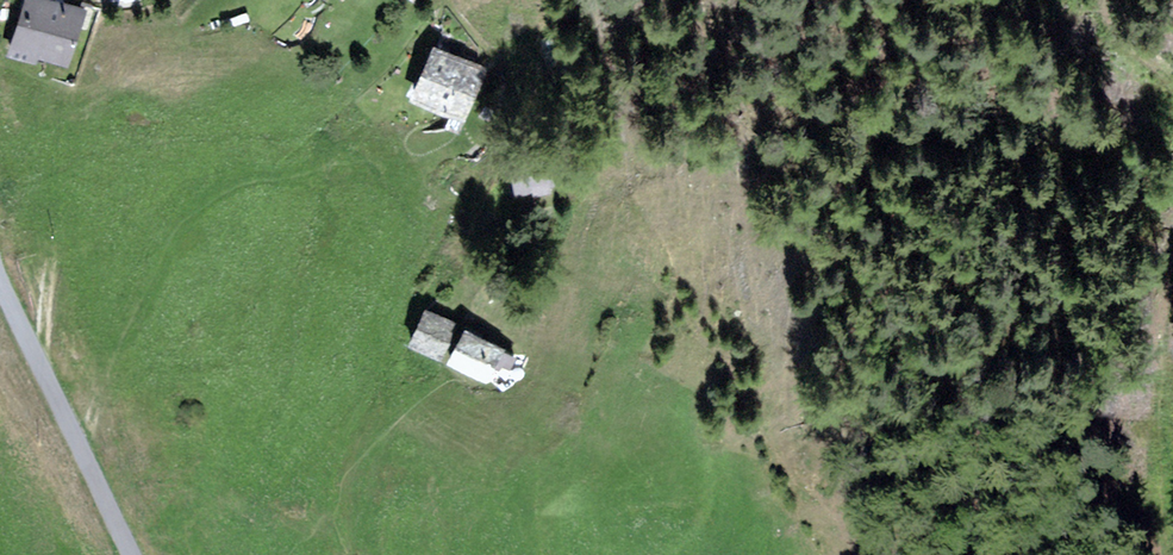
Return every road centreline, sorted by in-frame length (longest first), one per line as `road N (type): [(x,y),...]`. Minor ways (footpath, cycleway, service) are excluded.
road 1 (unclassified): [(0,229),(137,554)]
road 2 (track): [(1168,554),(1156,475),(1155,363),(1172,243)]

